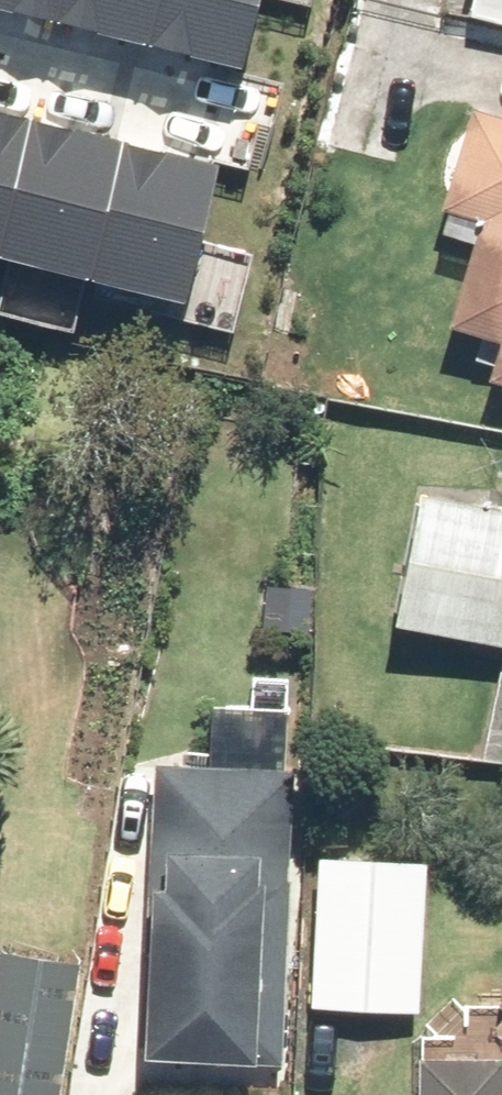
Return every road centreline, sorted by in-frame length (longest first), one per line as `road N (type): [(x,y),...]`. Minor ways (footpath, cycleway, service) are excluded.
road 1 (residential): [(0,86),(186,136)]

